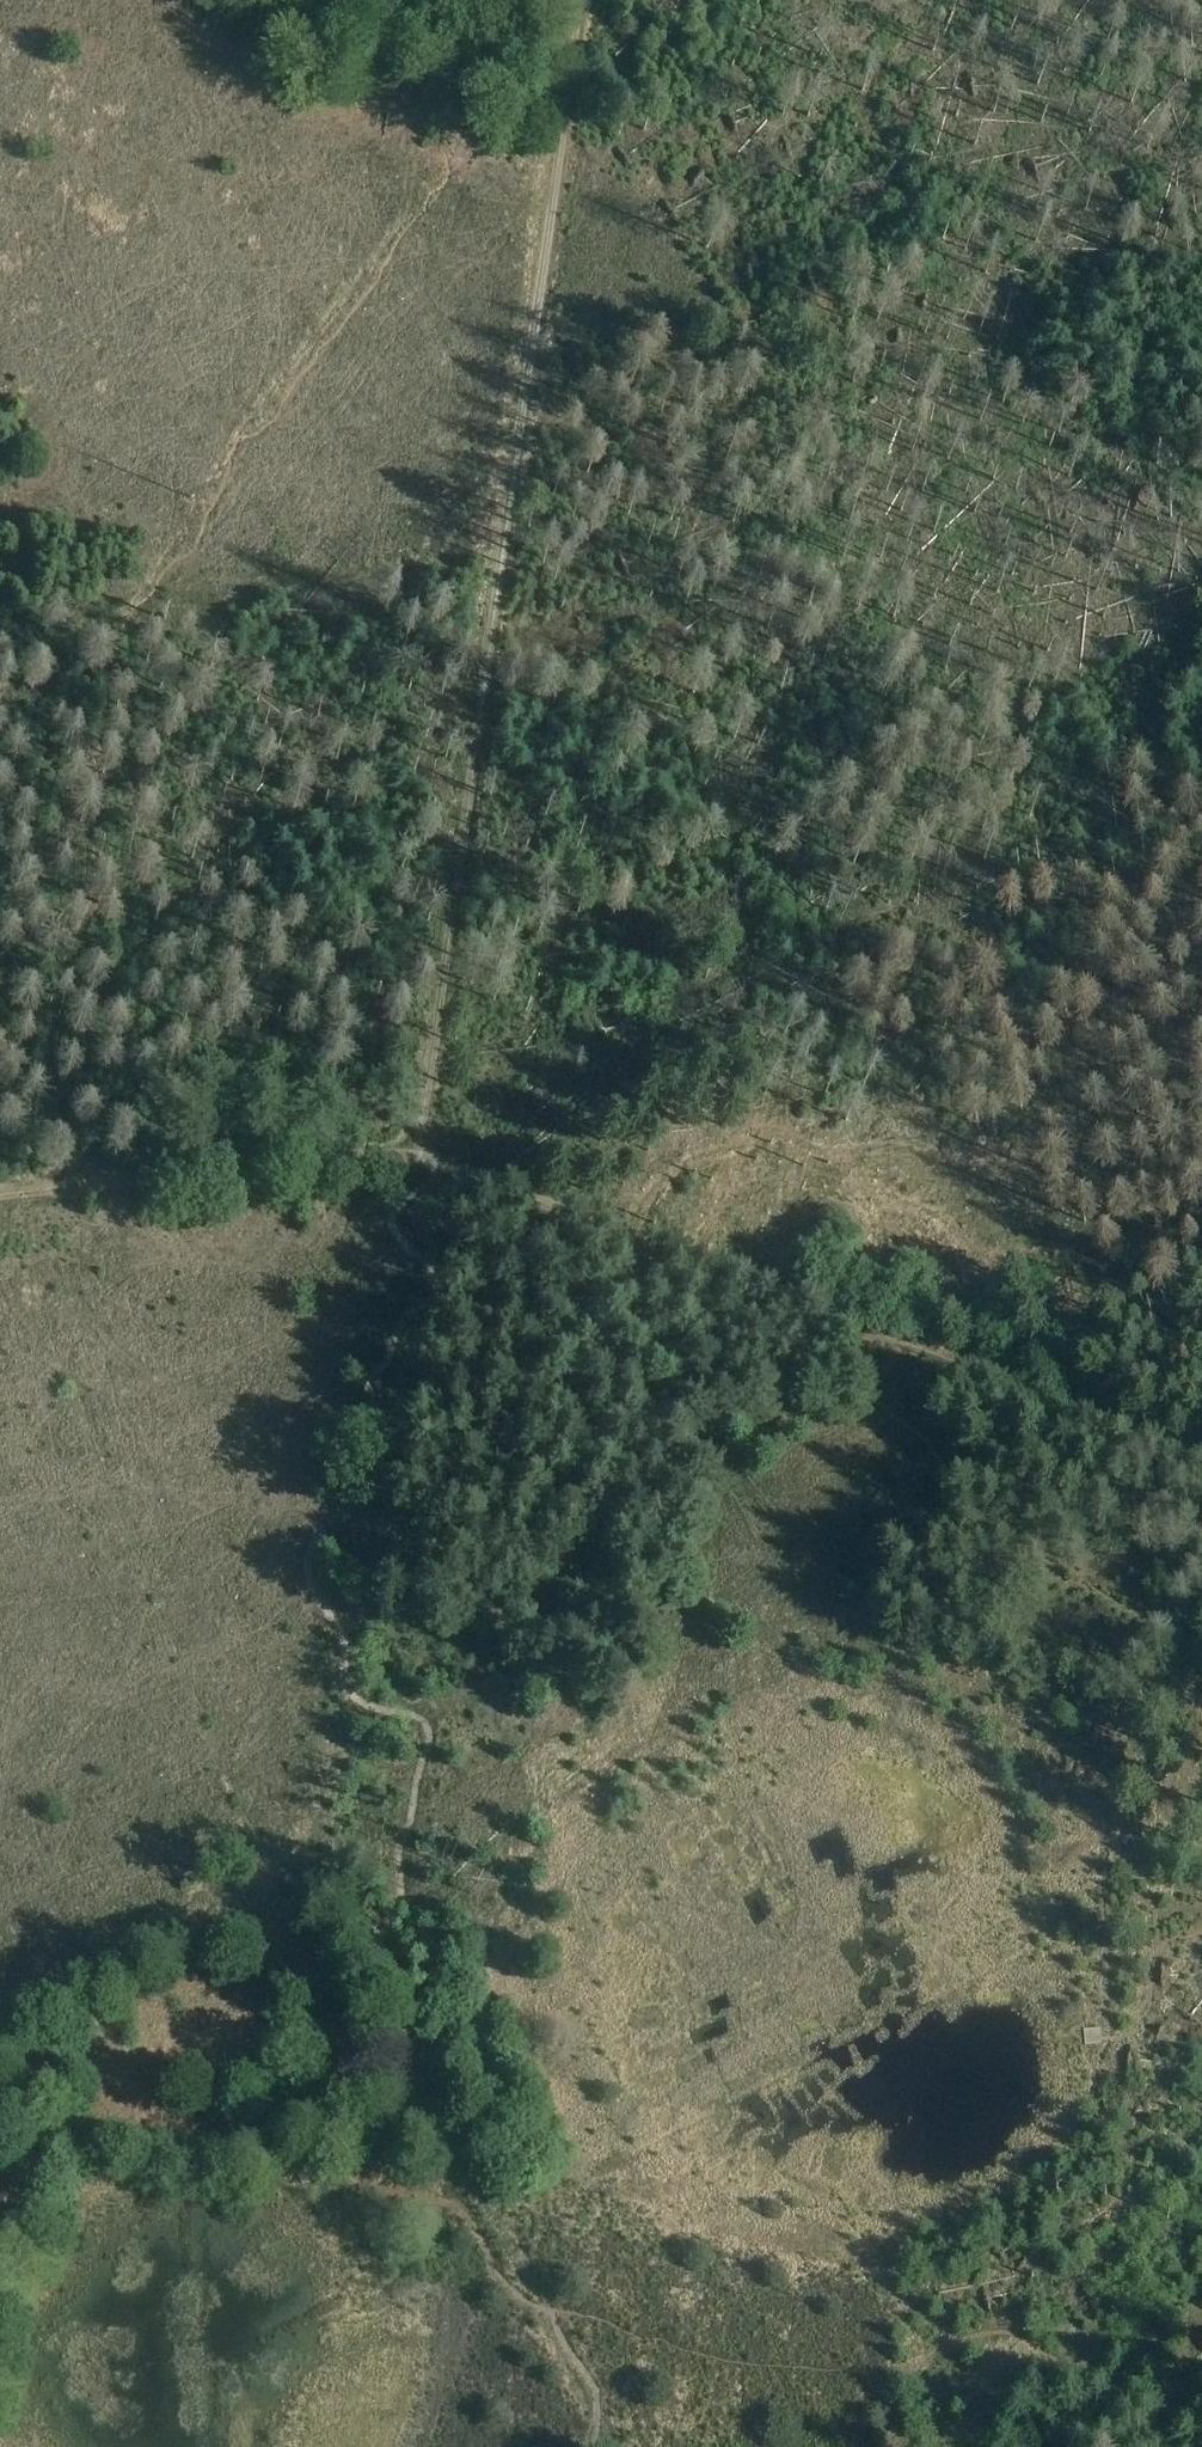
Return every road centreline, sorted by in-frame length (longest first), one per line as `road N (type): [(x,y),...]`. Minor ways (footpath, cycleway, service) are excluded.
road 1 (track): [(492,2212),(311,1854),(429,1158),(604,0)]
road 2 (track): [(754,1288),(429,1158),(178,1182)]
road 3 (track): [(1201,1457),(754,1288)]
road 4 (track): [(178,1182),(0,1200)]
road 5 (track): [(540,2308),(610,2446)]

